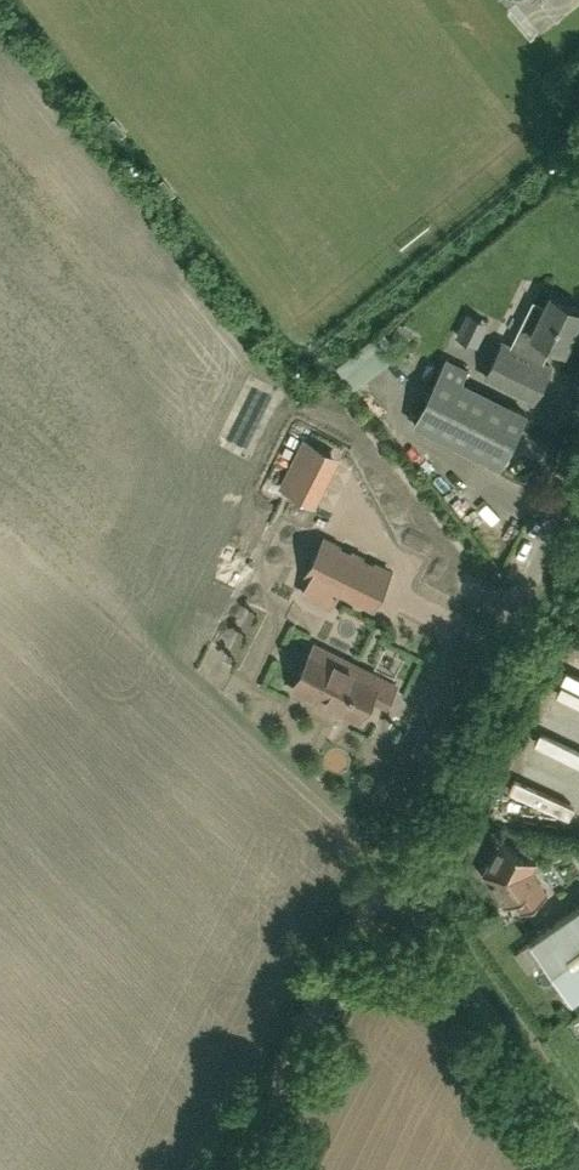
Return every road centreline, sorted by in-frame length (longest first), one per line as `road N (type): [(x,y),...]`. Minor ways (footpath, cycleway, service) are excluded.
road 1 (unclassified): [(578,1141),(385,881),(578,475)]
road 2 (track): [(385,881),(238,1169)]

